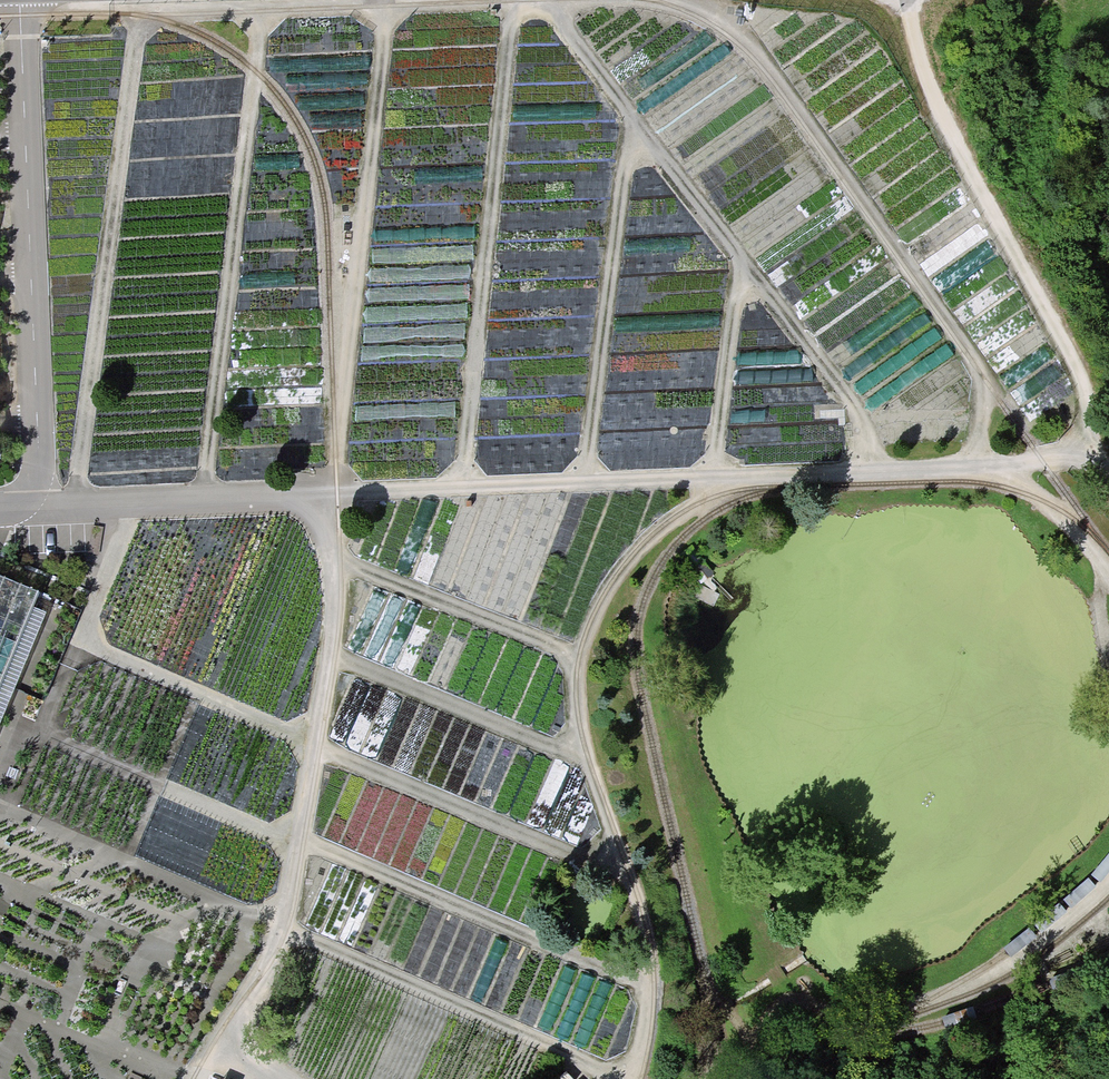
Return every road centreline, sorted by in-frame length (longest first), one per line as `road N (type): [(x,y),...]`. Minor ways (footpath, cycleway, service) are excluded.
road 1 (track): [(137,500),(86,620),(97,651),(507,830),(587,860),(625,860),(583,740)]
road 2 (track): [(1075,444),(1041,460),(984,467),(281,494)]
road 3 (track): [(207,496),(260,4),(138,6)]
road 4 (track): [(324,492),(332,623),(285,907),(204,1078)]
road 5 (track): [(589,480),(629,141),(638,120),(545,0)]
road 6 (track): [(1071,0),(1023,192),(1016,261),(1080,381),(1075,444),(1108,480)]
road 7 (track): [(297,835),(580,958),(654,979),(647,923),(625,860)]
road 8 (track): [(331,563),(579,659),(618,574),(651,536),(703,501),(715,474)]
road 9 (track): [(73,503),(138,6)]
road 10 (track): [(346,492),(340,433),(384,0)]
road 11 (track): [(459,486),(512,0)]
road 12 (track): [(638,120),(740,255),(715,474)]
road 13 (track): [(328,652),(554,745),(583,740),(579,659)]
road 14 (track): [(669,0),(747,44),(904,254)]
road 15 (track): [(1016,261),(937,105),(907,0)]
road 16 (track): [(279,927),(503,1023)]
road 17 (track): [(984,467),(1065,521),(1108,591)]
road 18 (track): [(1108,881),(1074,918),(989,974)]

